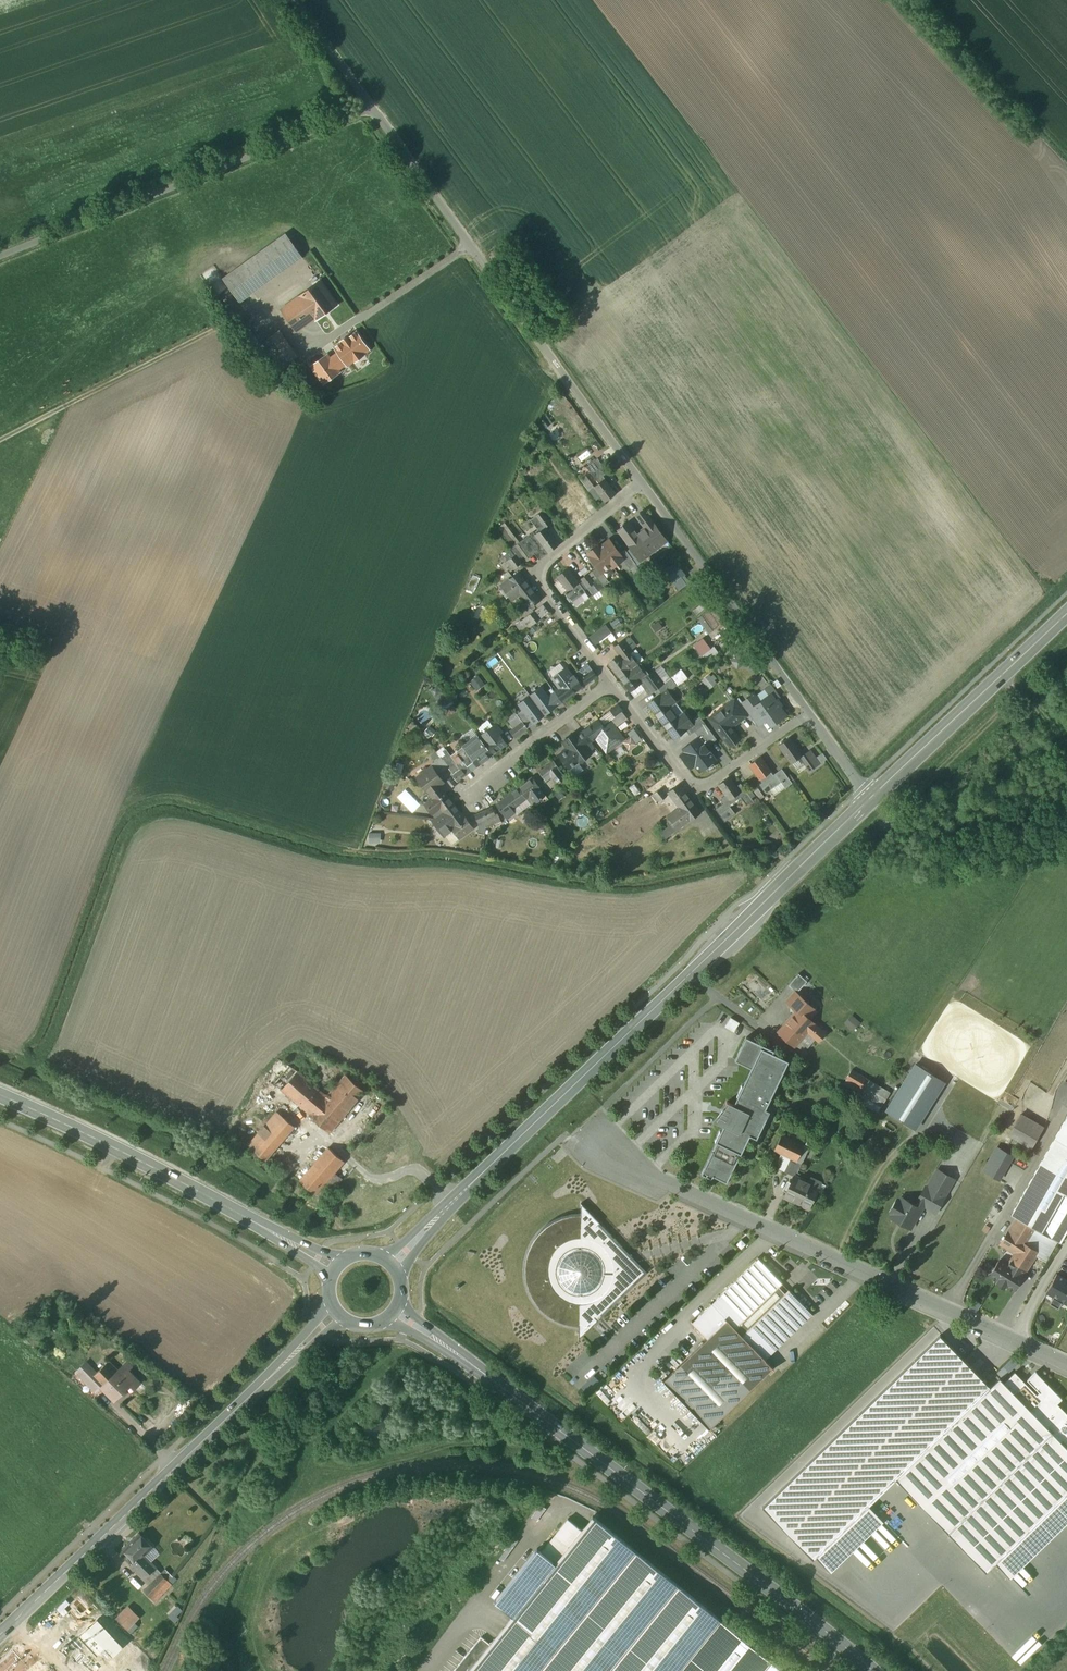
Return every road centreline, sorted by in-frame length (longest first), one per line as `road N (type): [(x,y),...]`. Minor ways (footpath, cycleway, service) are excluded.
road 1 (secondary): [(392,1264),(869,802)]
road 2 (secondary): [(393,1311),(872,1670)]
road 3 (residential): [(602,1134),(698,1192),(1066,1359)]
road 4 (secondary): [(339,1312),(0,1635)]
road 5 (unclassified): [(373,102),(641,484)]
road 6 (unclassified): [(0,248),(373,102)]
road 7 (secondary): [(0,1095),(337,1267)]
road 8 (unclassified): [(641,484),(809,709)]
road 9 (secondary): [(869,802),(1066,612)]
road 10 (unclassified): [(809,709),(727,770),(699,780),(682,772),(611,679)]
road 11 (unclassified): [(611,679),(540,573),(641,484)]
road 12 (unclassified): [(611,679),(475,785)]
road 13 (unclassified): [(299,0),(373,102)]

